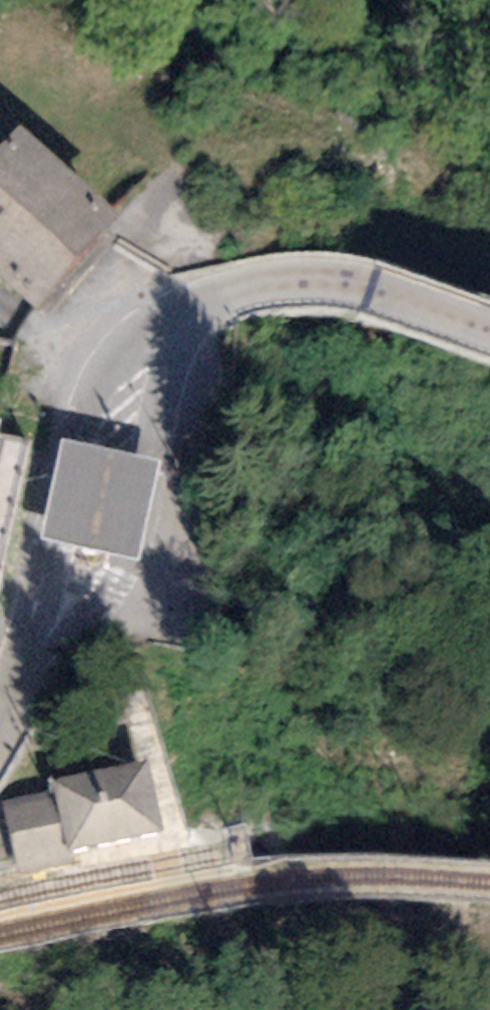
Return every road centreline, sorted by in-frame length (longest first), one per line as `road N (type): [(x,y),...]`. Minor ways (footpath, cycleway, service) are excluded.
road 1 (secondary): [(27,681),(121,566),(144,467),(154,347)]
road 2 (secondary): [(154,347),(125,374),(93,424),(27,681)]
road 3 (secondary): [(489,331),(380,292),(303,282),(221,297),(171,326),(154,347)]

